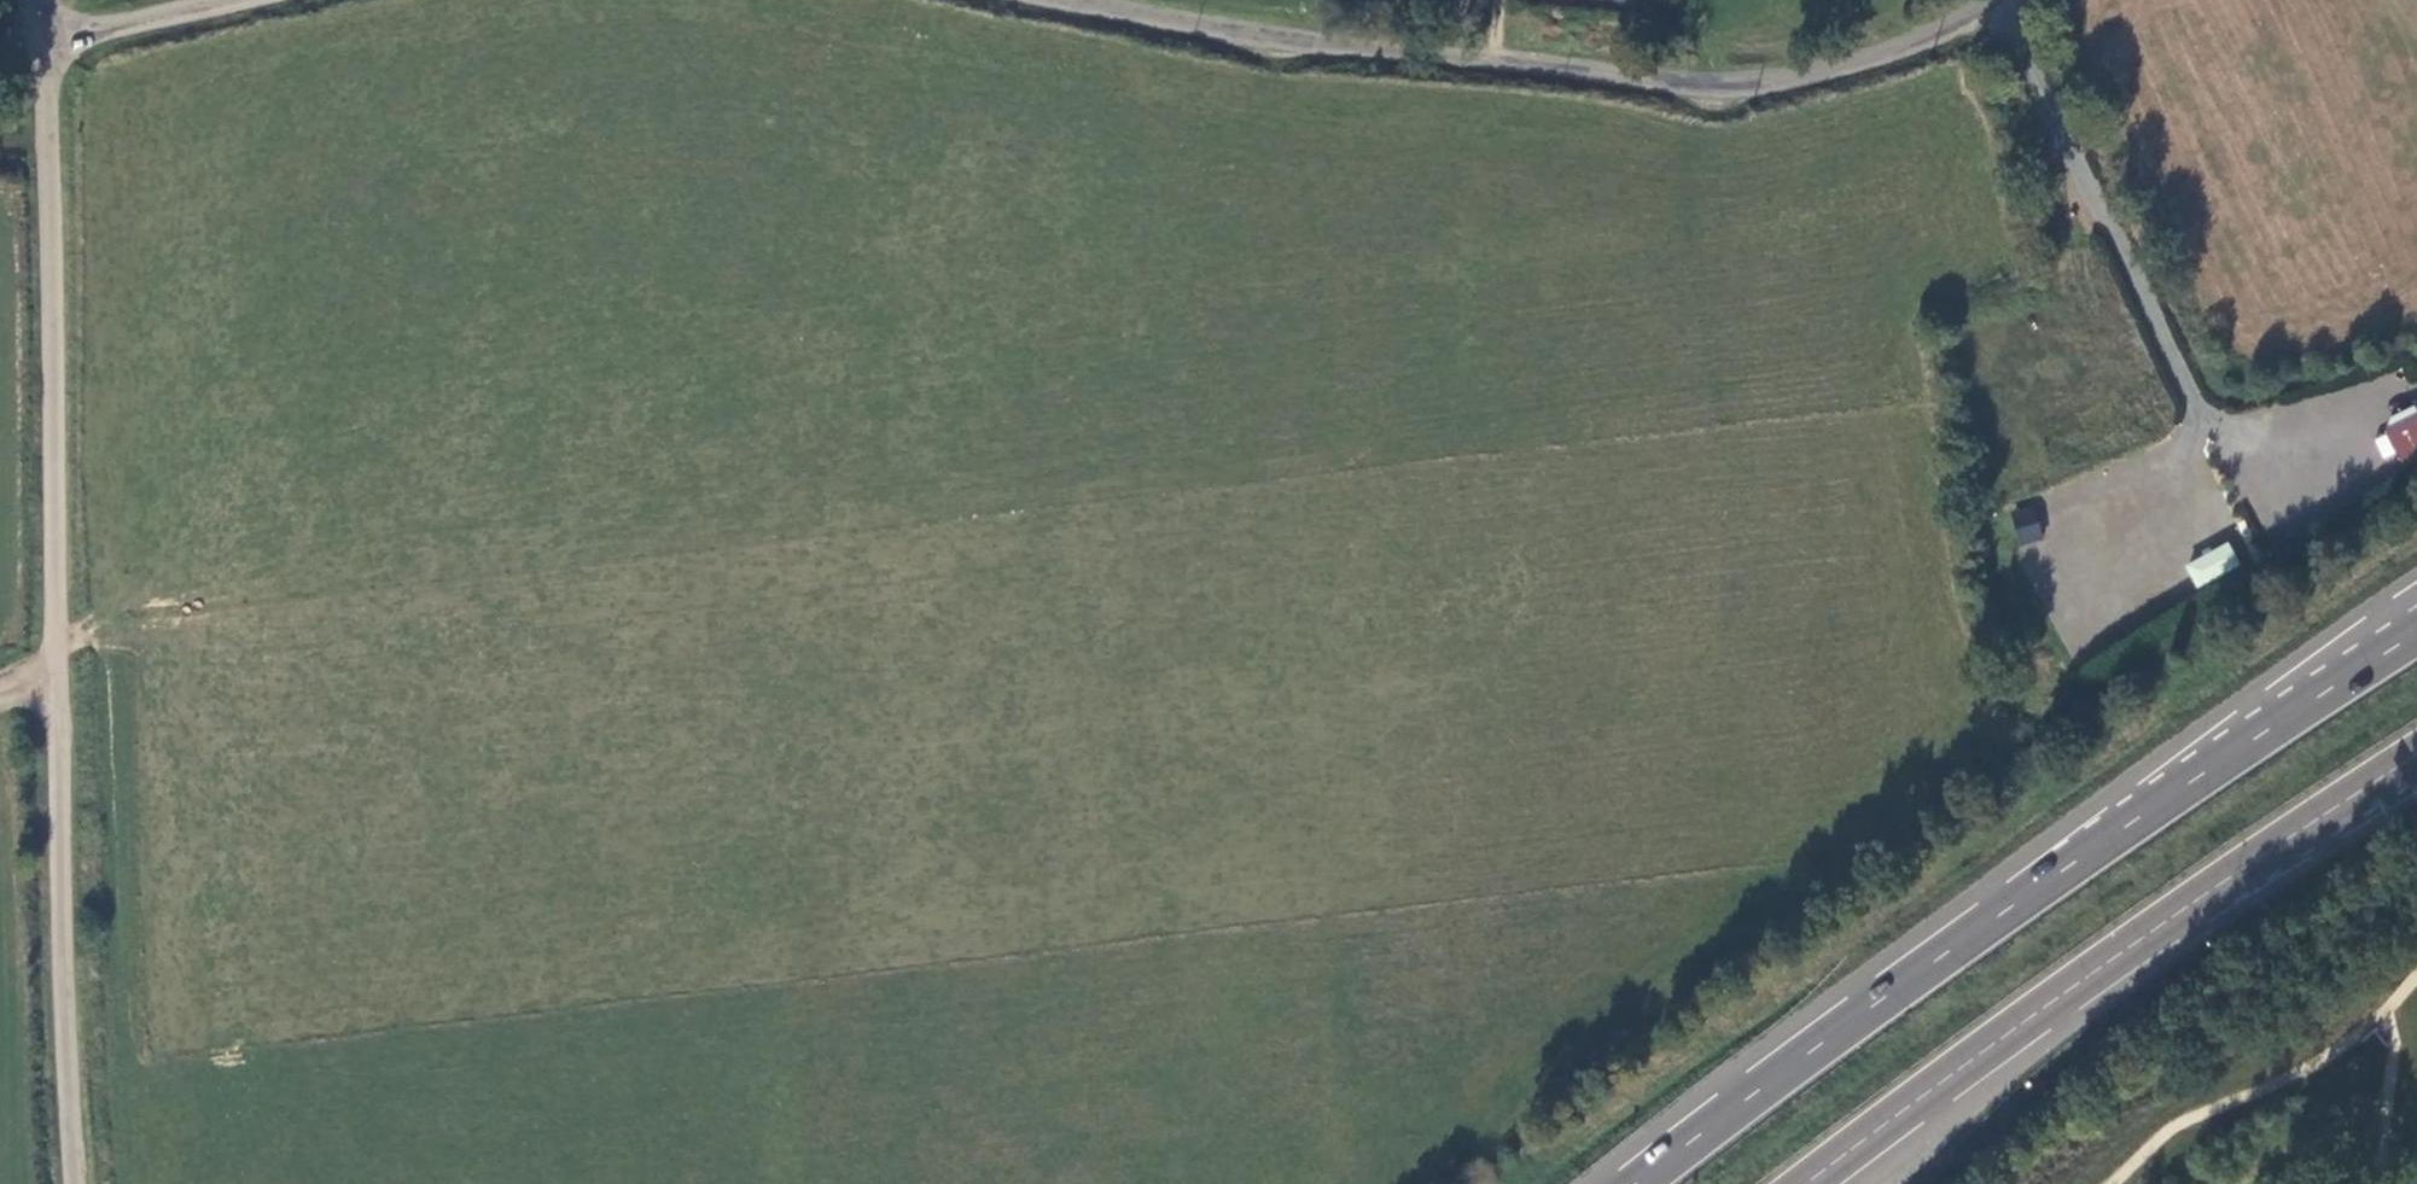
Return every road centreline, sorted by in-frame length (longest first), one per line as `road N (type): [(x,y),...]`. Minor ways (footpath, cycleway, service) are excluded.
road 1 (unclassified): [(73,1183),(44,44)]
road 2 (trunk): [(2416,633),(1894,991),(1635,1183)]
road 3 (unclassified): [(1064,0),(1330,46),(1736,84),(1830,70),(1994,0)]
road 4 (trunk): [(1807,1183),(2124,952),(2416,756)]
road 5 (unclassified): [(44,44),(239,0)]

